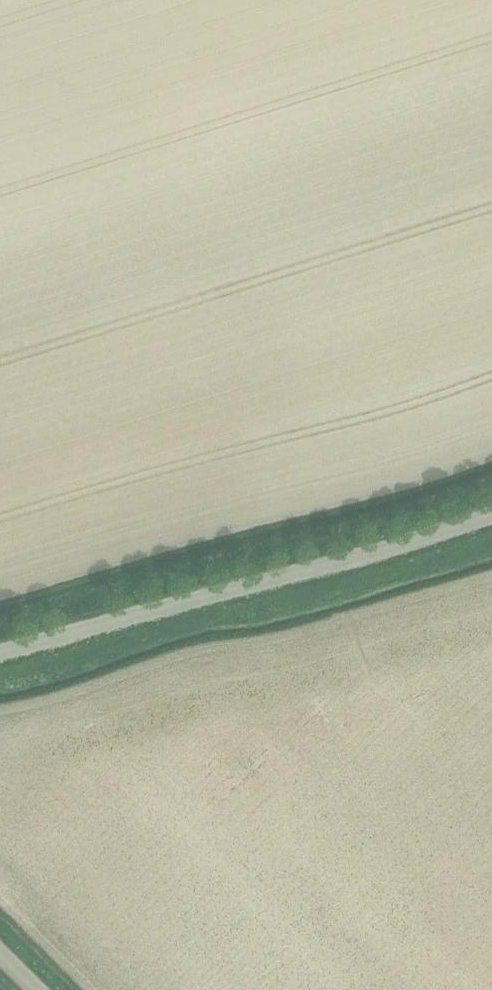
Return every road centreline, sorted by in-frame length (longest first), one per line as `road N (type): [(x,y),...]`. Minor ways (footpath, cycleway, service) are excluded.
road 1 (unclassified): [(0,658),(491,515)]

